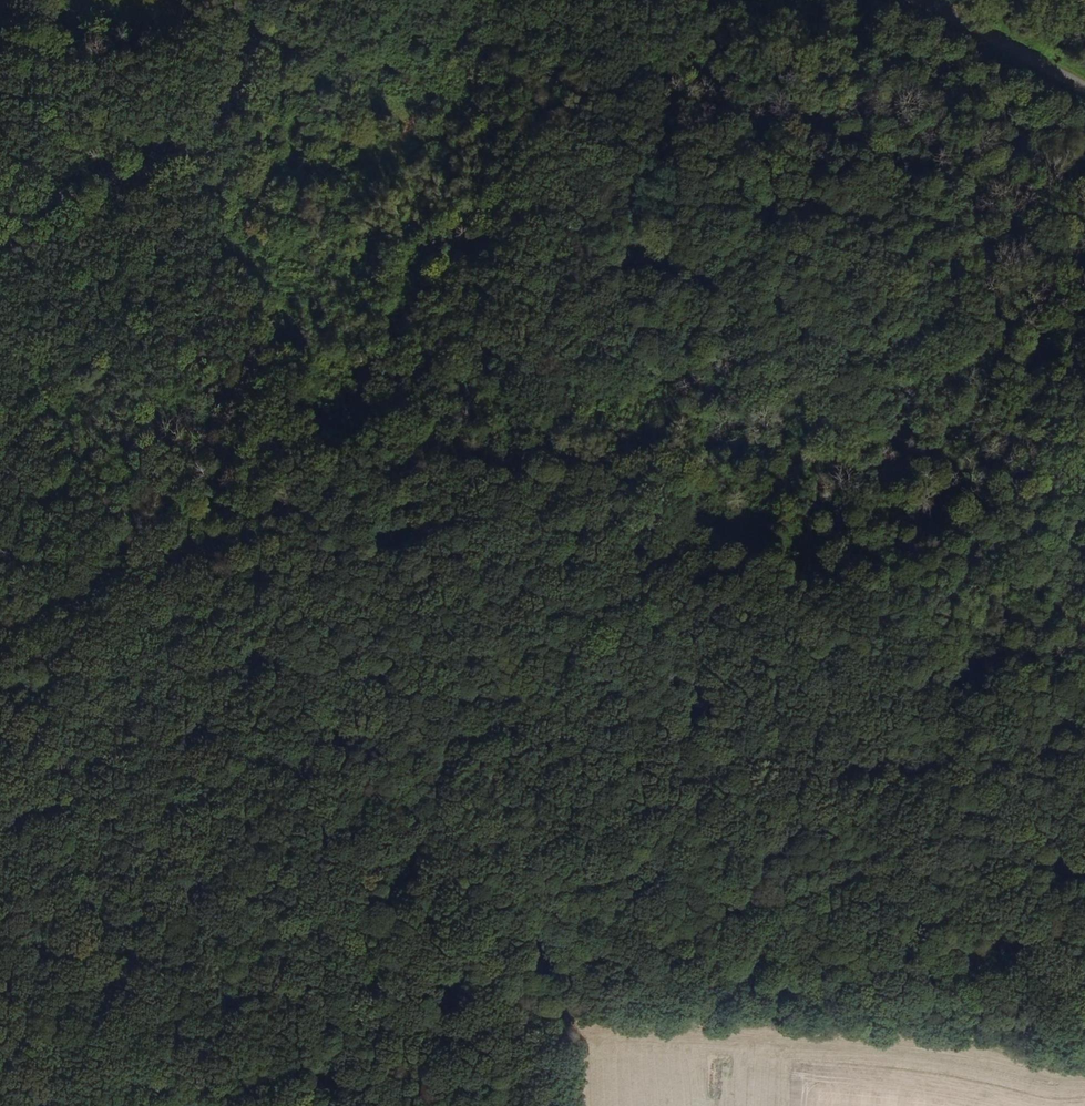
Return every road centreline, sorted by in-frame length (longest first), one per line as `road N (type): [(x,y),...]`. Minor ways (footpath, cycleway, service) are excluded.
road 1 (unclassified): [(212,0),(215,37),(161,154),(15,256)]
road 2 (unclassified): [(1084,85),(929,0)]

